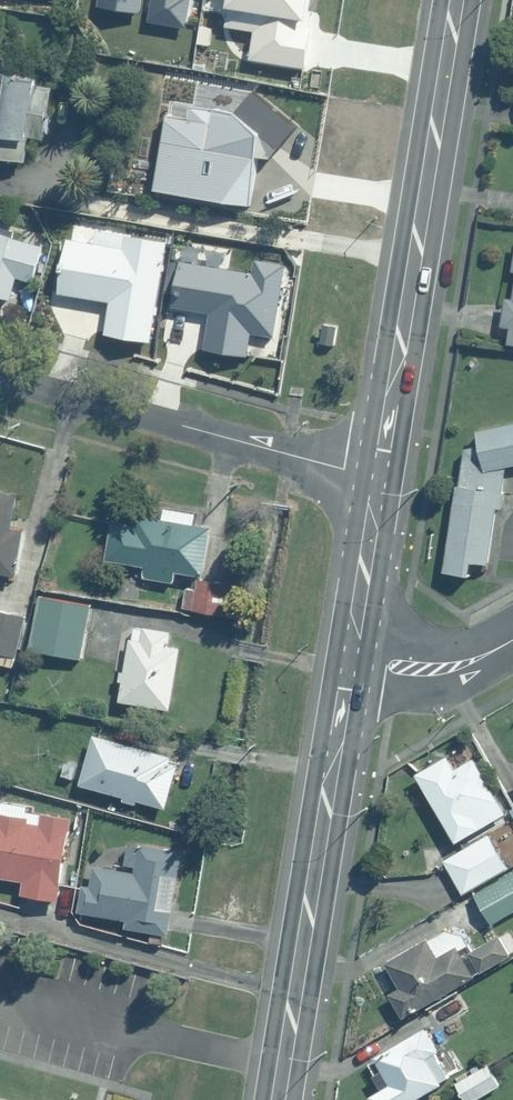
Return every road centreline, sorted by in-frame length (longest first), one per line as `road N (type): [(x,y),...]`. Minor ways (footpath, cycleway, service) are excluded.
road 1 (secondary): [(372,478),(458,0)]
road 2 (residential): [(0,375),(372,478)]
road 3 (secondary): [(295,995),(357,661)]
road 4 (residential): [(0,912),(295,995)]
road 5 (secondary): [(357,661),(372,478)]
road 6 (residential): [(357,661),(448,668),(512,640)]

